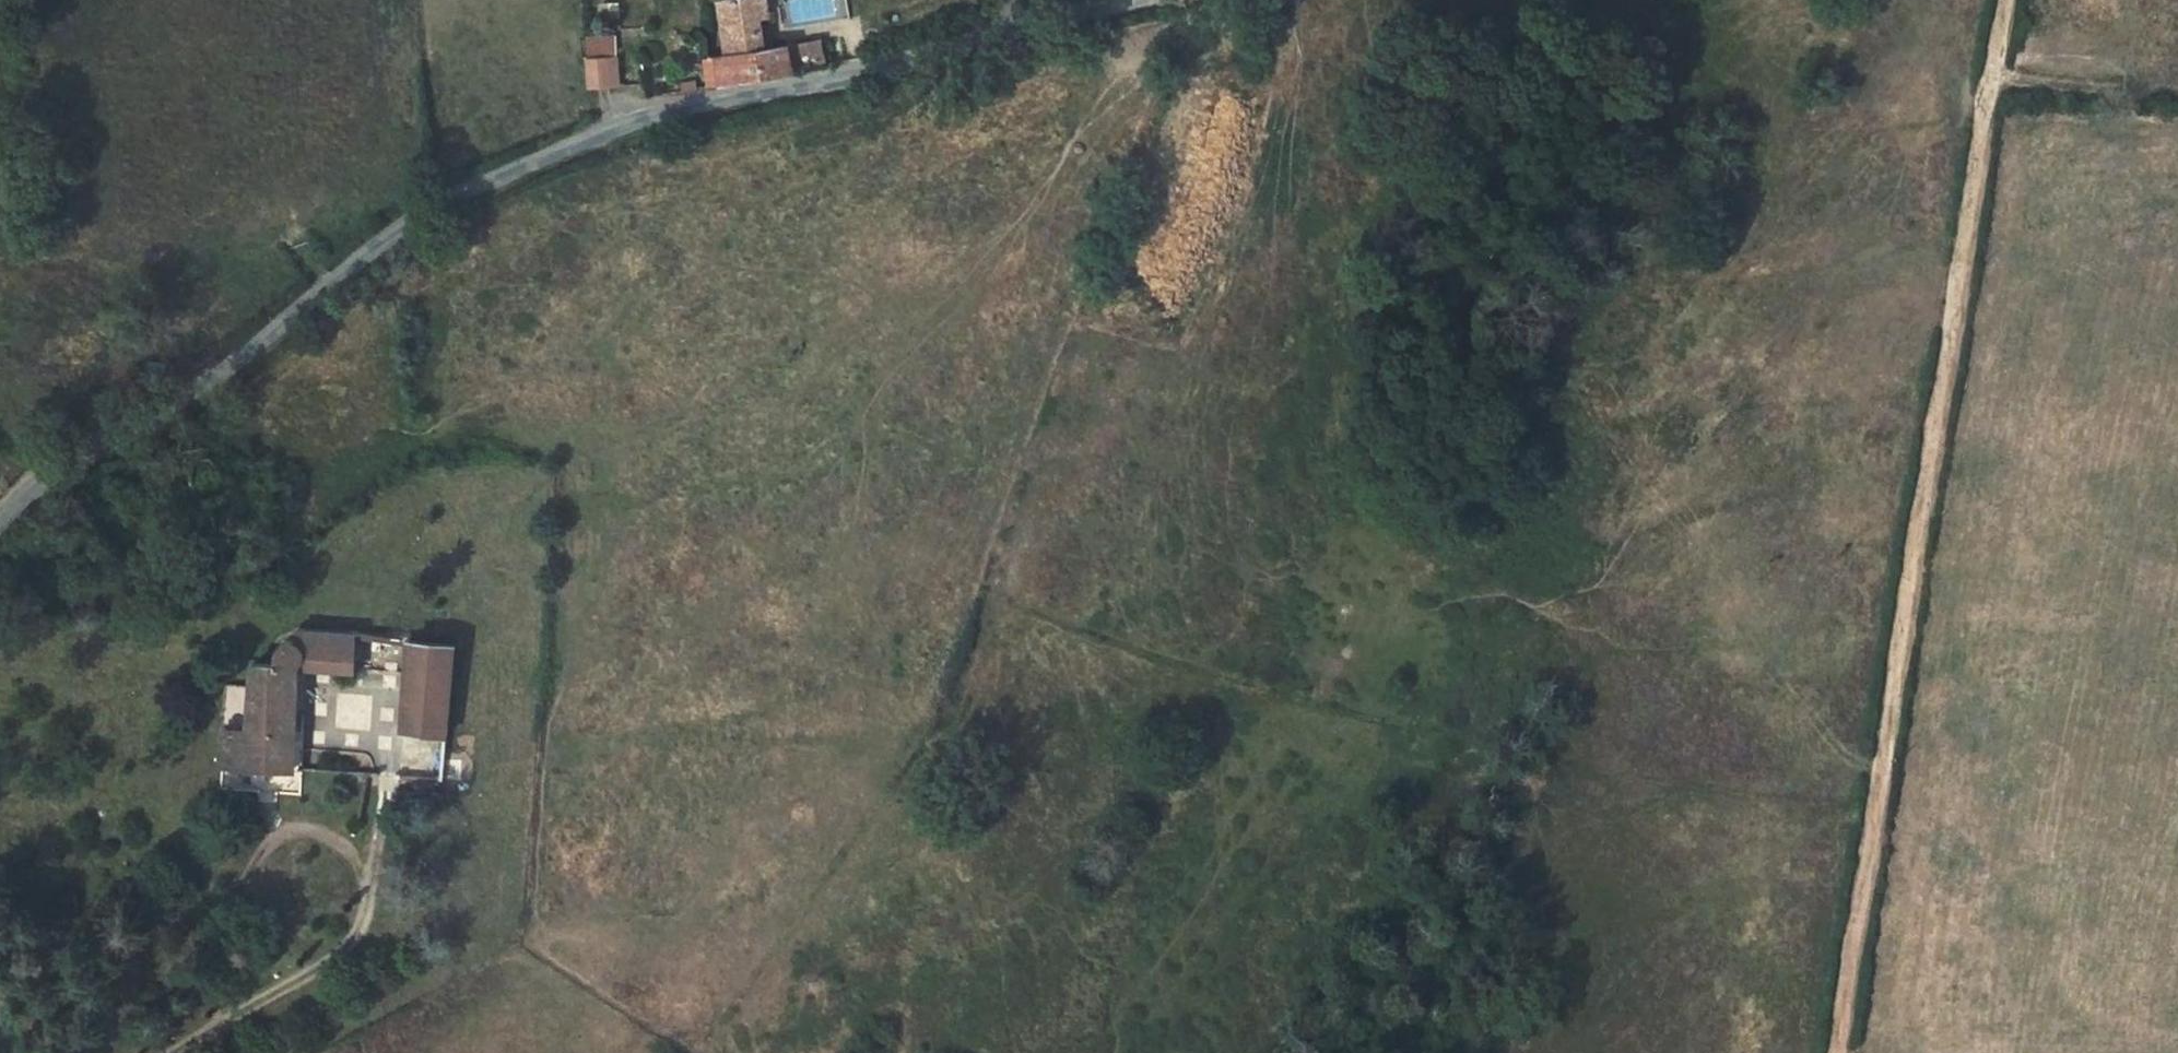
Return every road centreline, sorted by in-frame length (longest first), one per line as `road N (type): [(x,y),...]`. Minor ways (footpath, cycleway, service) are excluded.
road 1 (residential): [(0,516),(62,465),(168,418),(450,195),(641,116),(959,52),(1075,0)]
road 2 (track): [(1837,1052),(2007,0)]

